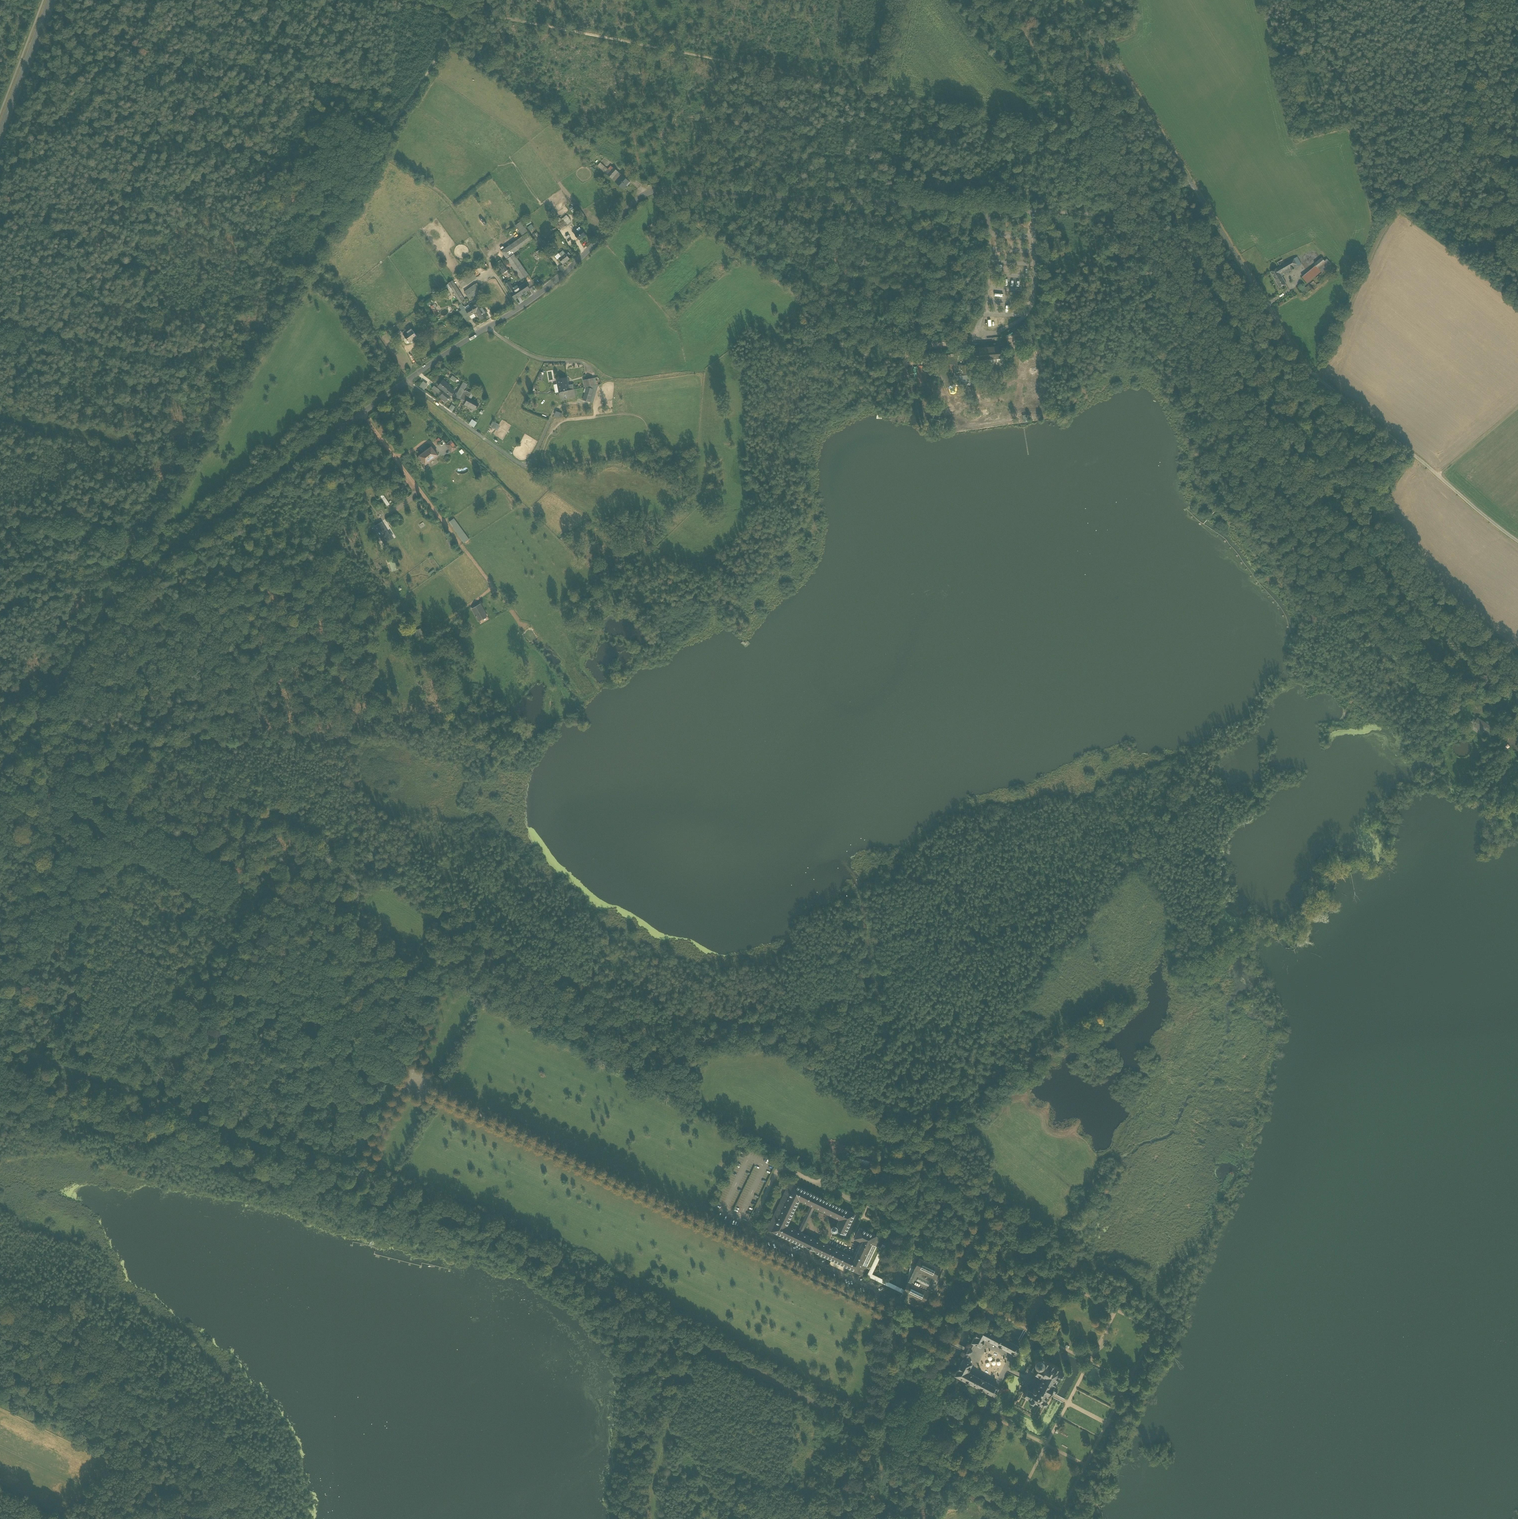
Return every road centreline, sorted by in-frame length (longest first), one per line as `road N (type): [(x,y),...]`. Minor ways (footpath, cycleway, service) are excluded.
road 1 (unclassified): [(0,1043),(500,1232),(1031,1518)]
road 2 (unclassified): [(1190,181),(1122,215),(650,192),(537,295),(407,380)]
road 3 (track): [(1034,123),(484,14),(459,19)]
road 4 (unclassified): [(407,380),(113,597),(0,773)]
road 5 (track): [(113,597),(118,572),(379,151)]
road 6 (track): [(152,1518),(186,1456),(177,1440),(25,1337),(0,1328)]
road 7 (track): [(1454,677),(1351,563),(1282,452)]
road 8 (track): [(1465,146),(1389,217),(1314,376)]
road 9 (track): [(1282,452),(1135,214)]
road 10 (unclassified): [(1314,376),(1517,542)]
road 11 (unclassified): [(1314,376),(1190,181)]
road 12 (unclassified): [(1079,0),(1190,181)]
road 13 (unclassified): [(407,380),(521,464),(535,452),(555,409)]
road 14 (track): [(521,464),(540,479),(620,464),(695,499)]
road 15 (track): [(379,151),(459,19)]
road 16 (track): [(1467,0),(1465,146)]
road 17 (primary): [(0,133),(52,0)]
road 18 (track): [(663,190),(677,211),(747,259),(749,271)]

